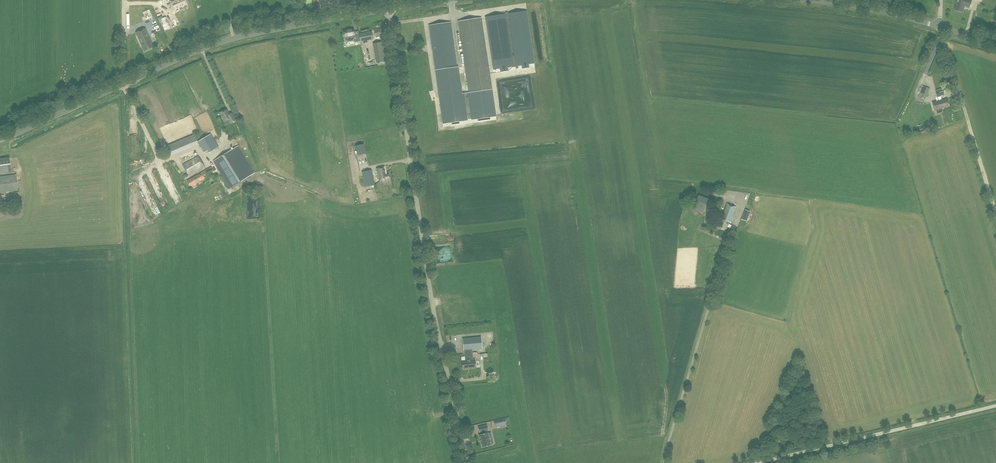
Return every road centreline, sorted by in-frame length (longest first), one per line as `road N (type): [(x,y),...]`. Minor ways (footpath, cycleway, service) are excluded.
road 1 (unclassified): [(470,462),(442,348),(388,10)]
road 2 (unclassified): [(388,10),(202,49),(0,140)]
road 3 (unclassified): [(758,462),(995,406)]
road 4 (unclassified): [(995,43),(806,0)]
road 5 (track): [(995,211),(938,26)]

